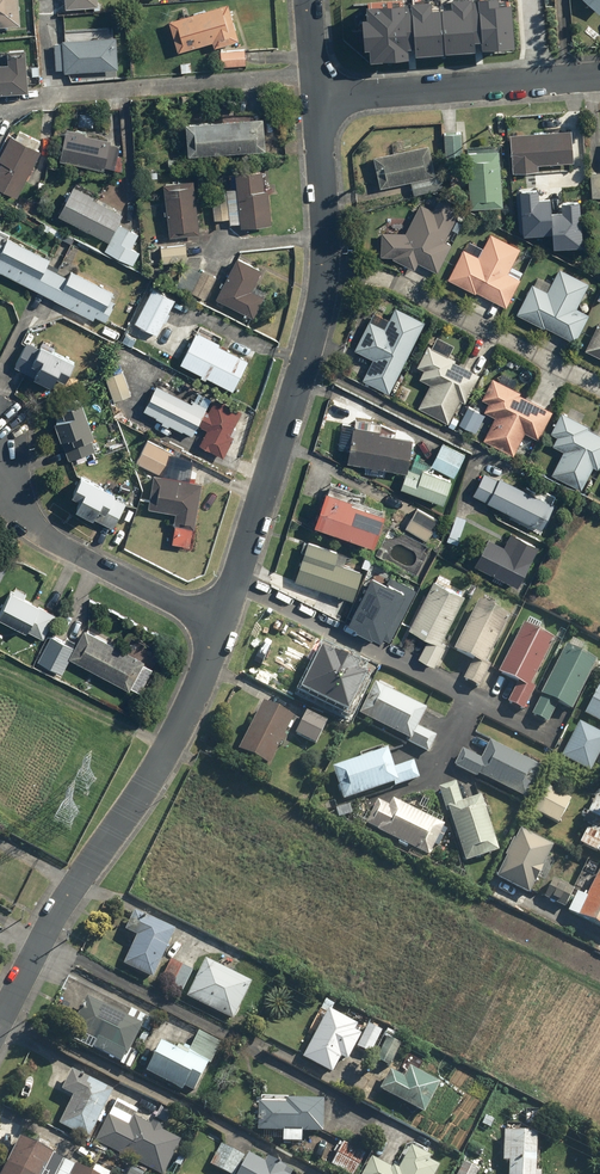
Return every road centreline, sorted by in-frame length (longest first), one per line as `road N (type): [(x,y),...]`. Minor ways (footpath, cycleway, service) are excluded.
road 1 (residential): [(0,1022),(68,895),(183,723),(218,625)]
road 2 (residential): [(234,576),(308,356),(325,266)]
road 3 (residential): [(325,266),(417,294),(599,388)]
road 4 (residential): [(320,95),(599,74)]
road 5 (residential): [(218,625),(33,525),(0,465)]
road 6 (residential): [(469,696),(234,576)]
road 7 (residential): [(325,266),(320,95)]

